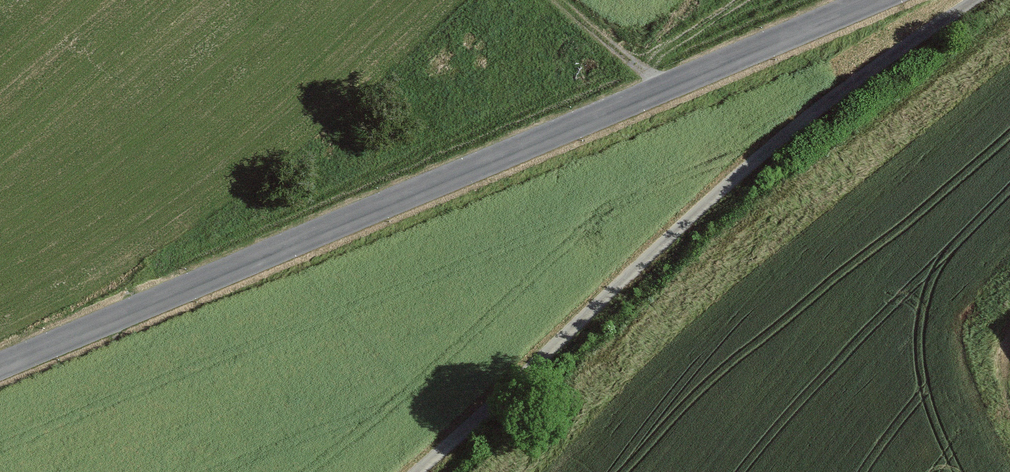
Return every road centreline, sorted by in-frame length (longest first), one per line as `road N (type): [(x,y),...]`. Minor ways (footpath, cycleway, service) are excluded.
road 1 (tertiary): [(0,366),(873,0)]
road 2 (track): [(974,0),(777,143),(417,471)]

